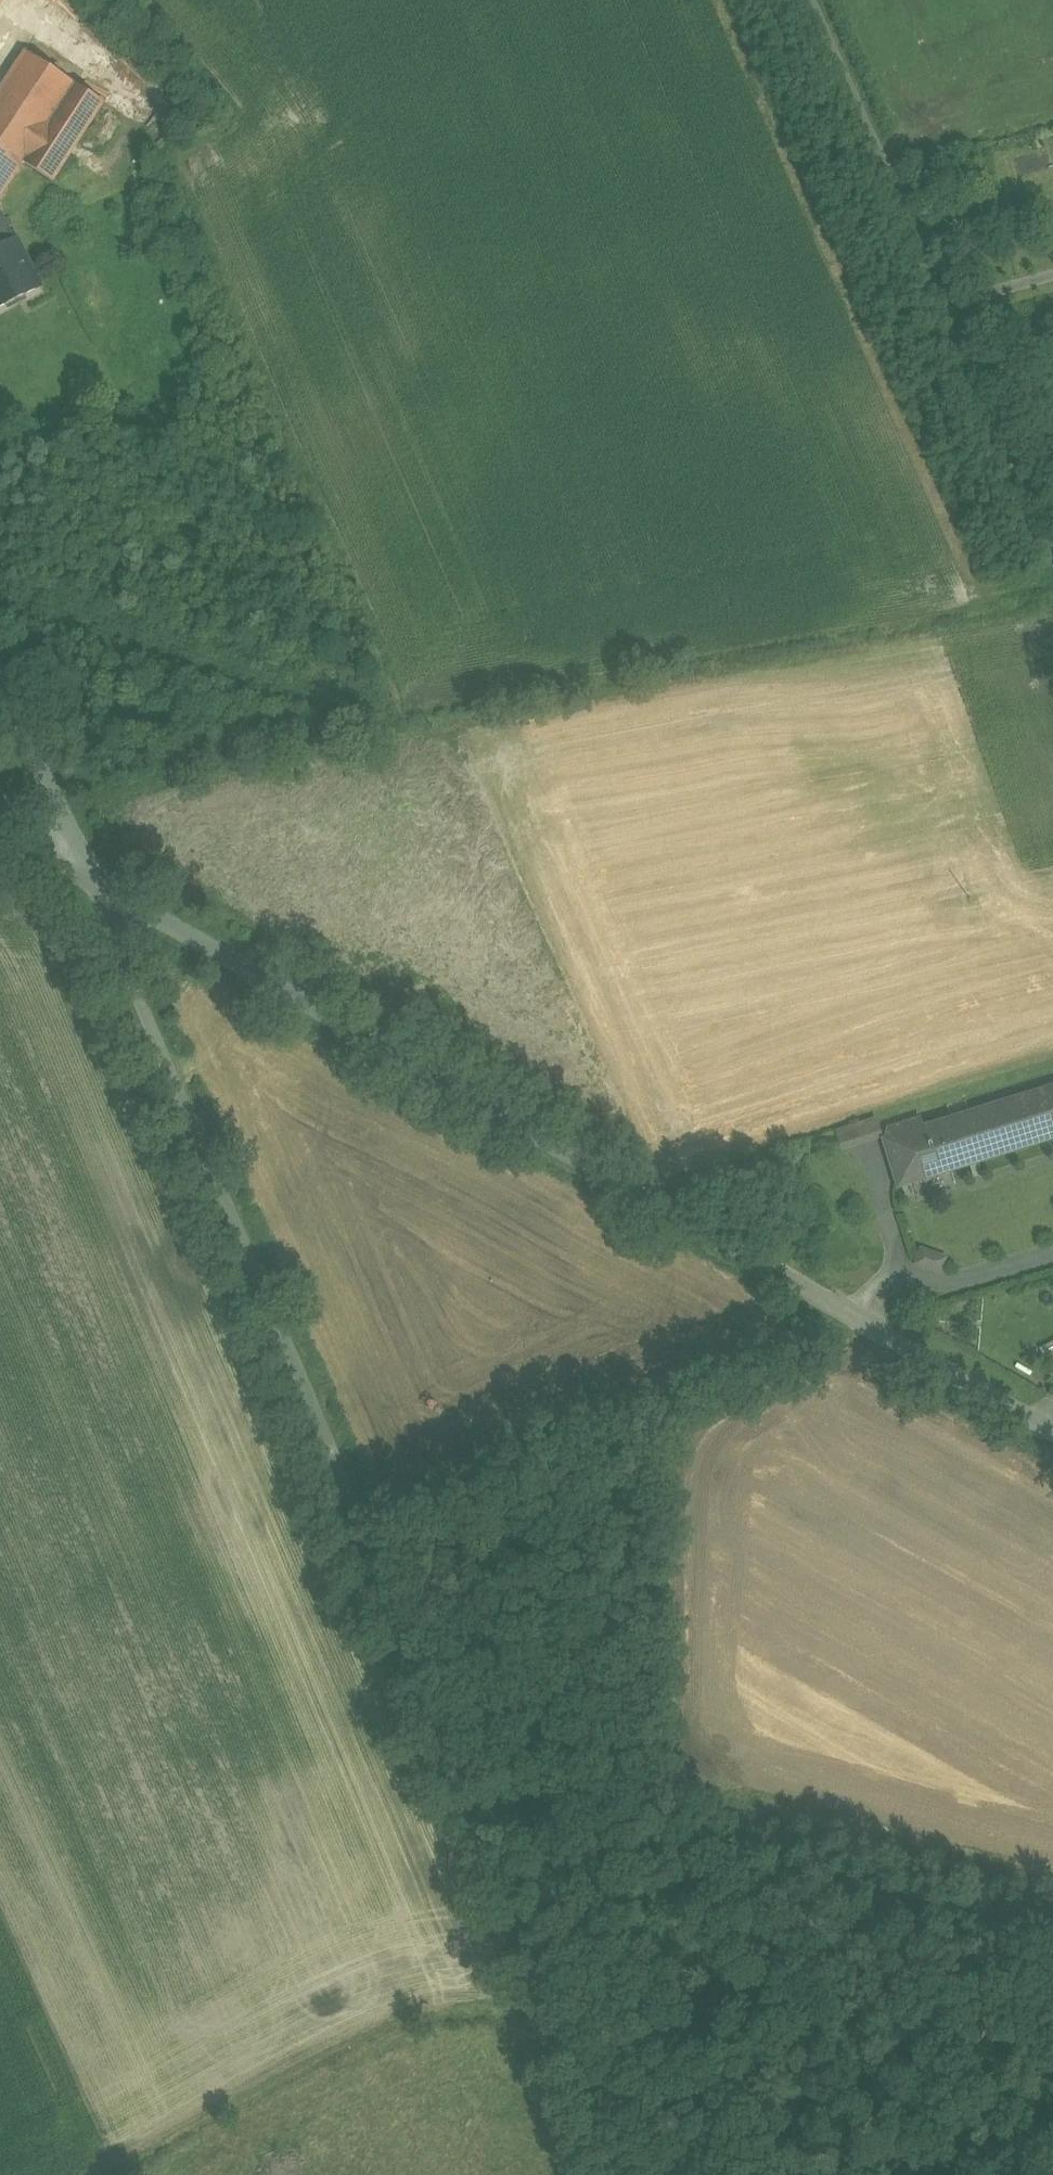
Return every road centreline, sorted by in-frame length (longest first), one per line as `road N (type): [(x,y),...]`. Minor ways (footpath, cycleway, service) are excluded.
road 1 (residential): [(610,2174),(43,856)]
road 2 (unclassified): [(1052,1425),(43,856)]
road 3 (unclassified): [(812,0),(1052,523)]

